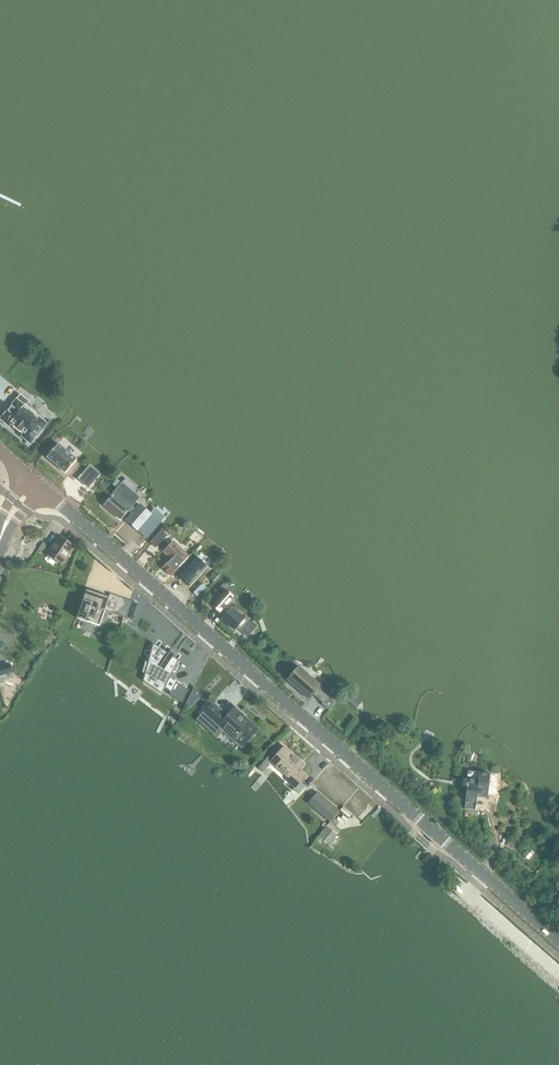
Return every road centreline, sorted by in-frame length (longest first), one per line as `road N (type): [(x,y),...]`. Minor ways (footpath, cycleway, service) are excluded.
road 1 (tertiary): [(558,942),(36,483)]

